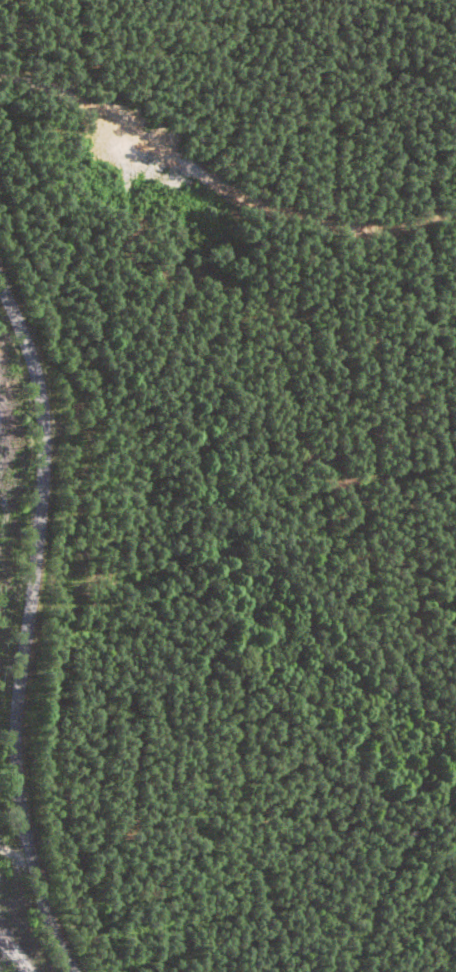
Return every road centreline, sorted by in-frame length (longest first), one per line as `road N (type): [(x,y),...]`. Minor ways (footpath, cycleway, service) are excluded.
road 1 (tertiary): [(95,971),(39,840),(13,674),(59,477),(59,327),(0,189)]

